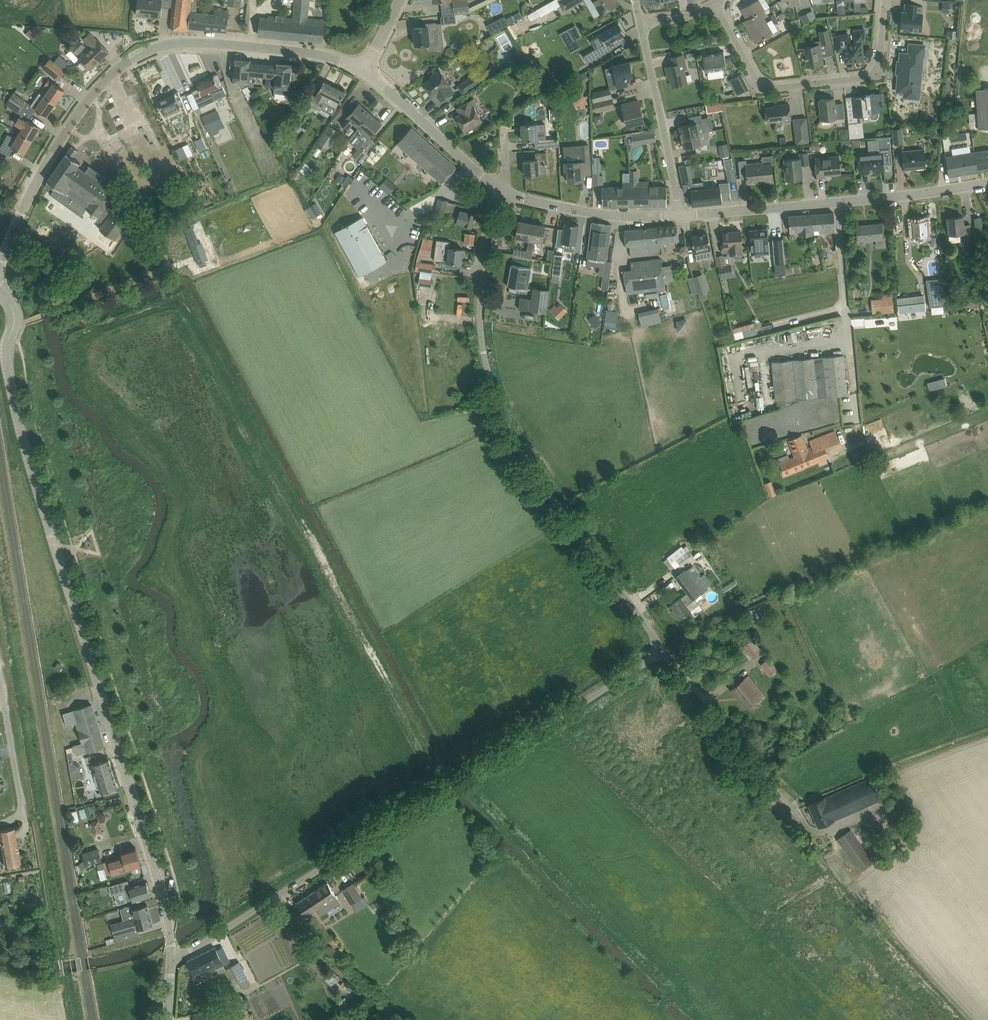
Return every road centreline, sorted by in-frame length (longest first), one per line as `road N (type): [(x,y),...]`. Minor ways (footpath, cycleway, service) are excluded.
road 1 (tertiary): [(170,957),(162,895),(9,387),(14,316),(0,295)]
road 2 (unclassified): [(170,957),(663,649)]
road 3 (unclassified): [(663,649),(527,462),(499,407),(480,294),(500,188)]
road 4 (tertiary): [(0,265),(72,119),(140,54),(199,42),(258,46),(363,69)]
road 5 (residential): [(713,2),(756,79),(775,88),(875,71),(885,0)]
road 6 (residential): [(857,420),(841,202)]
road 7 (unclassified): [(795,814),(663,649)]
road 8 (residential): [(680,216),(640,24)]
road 9 (tertiary): [(500,188),(558,207),(680,216)]
road 10 (tertiary): [(363,69),(500,188)]
road 11 (tertiary): [(680,216),(841,202)]
road 12 (unclassified): [(0,824),(22,812),(0,684)]
road 13 (tertiary): [(841,202),(987,183)]

